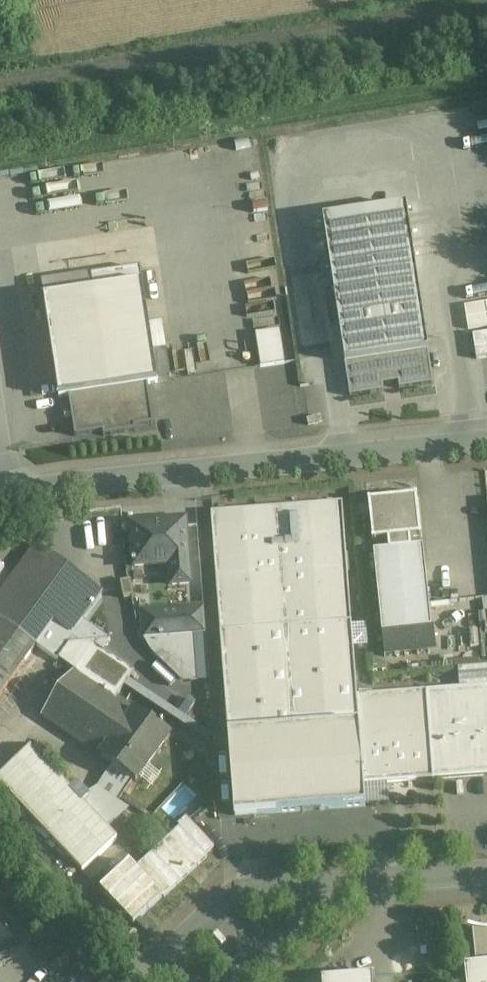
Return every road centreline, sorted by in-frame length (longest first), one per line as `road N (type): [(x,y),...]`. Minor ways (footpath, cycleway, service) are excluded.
road 1 (residential): [(486,441),(130,476),(0,498)]
road 2 (unclassified): [(486,873),(339,884)]
road 3 (unclassified): [(339,884),(243,981)]
road 4 (unclassified): [(178,981),(176,961),(187,937),(247,889)]

